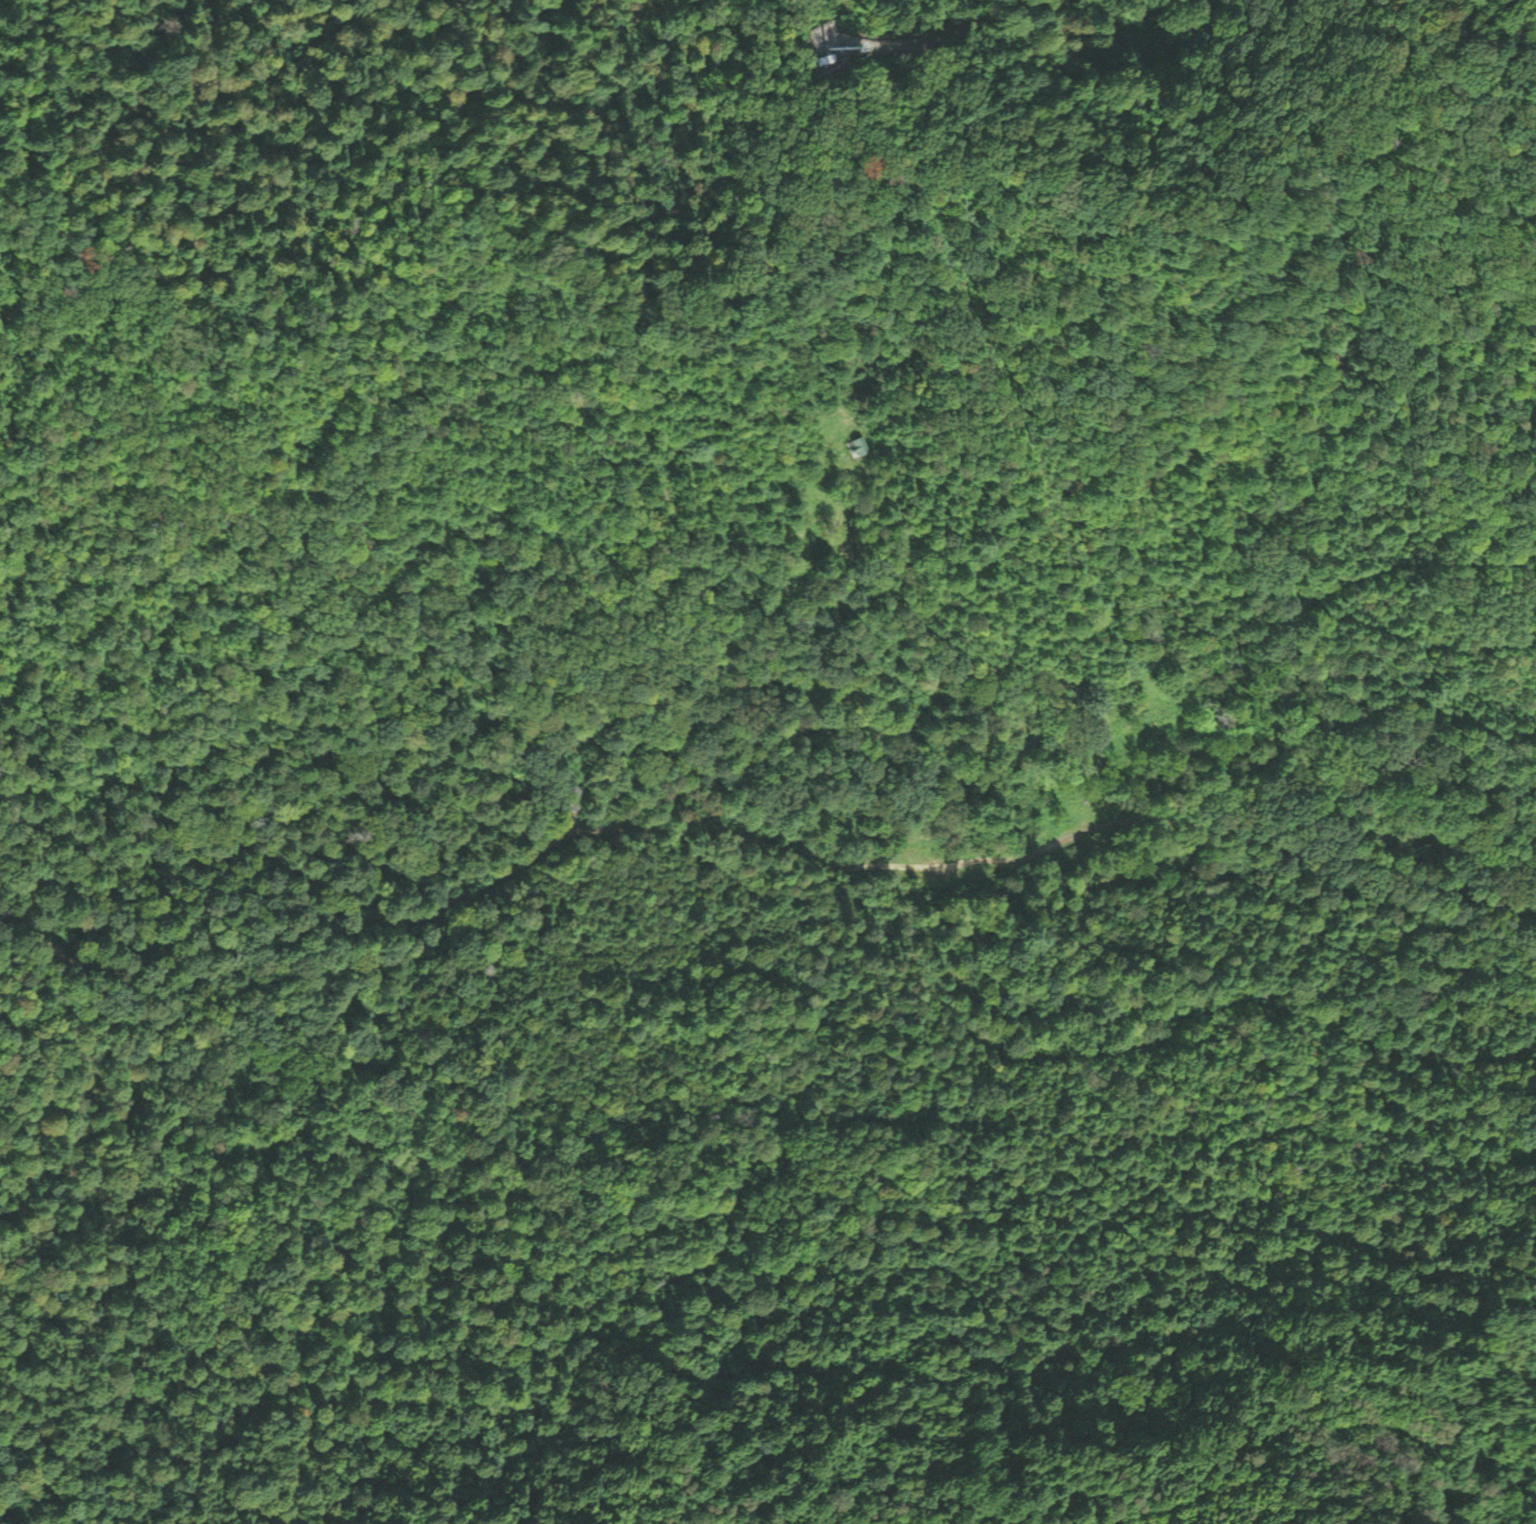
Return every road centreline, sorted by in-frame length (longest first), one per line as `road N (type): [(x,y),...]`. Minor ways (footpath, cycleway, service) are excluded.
road 1 (track): [(1193,0),(1158,61),(1115,70),(1077,92)]

